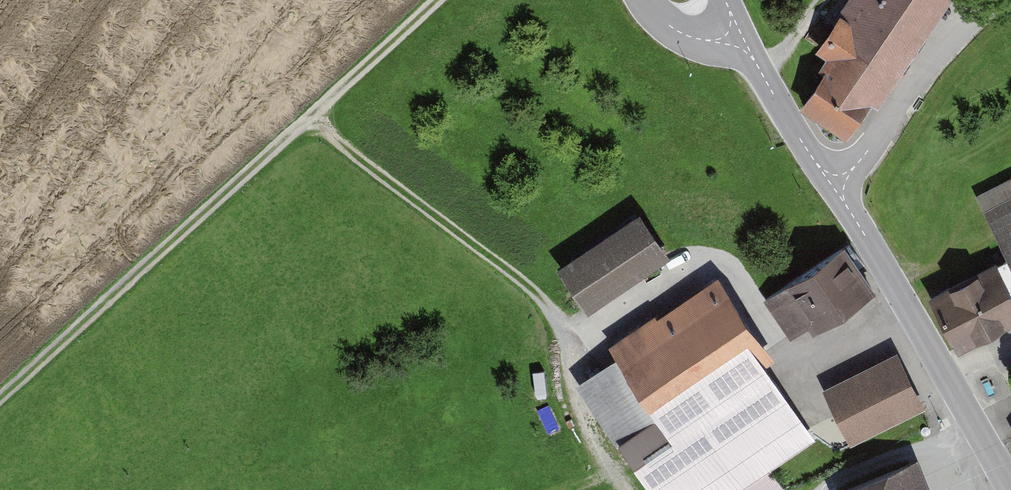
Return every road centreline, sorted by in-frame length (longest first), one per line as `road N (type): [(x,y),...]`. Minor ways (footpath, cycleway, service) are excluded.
road 1 (track): [(0,401),(438,0)]
road 2 (track): [(620,489),(573,431),(562,383),(573,340),(641,295),(702,264),(719,263),(769,338),(818,364),(916,321)]
road 3 (tertiary): [(736,40),(816,163),(839,182),(1010,489)]
road 4 (track): [(573,340),(536,295),(307,124)]
road 5 (track): [(839,182),(951,46),(1002,0)]
road 6 (track): [(822,489),(976,429)]

